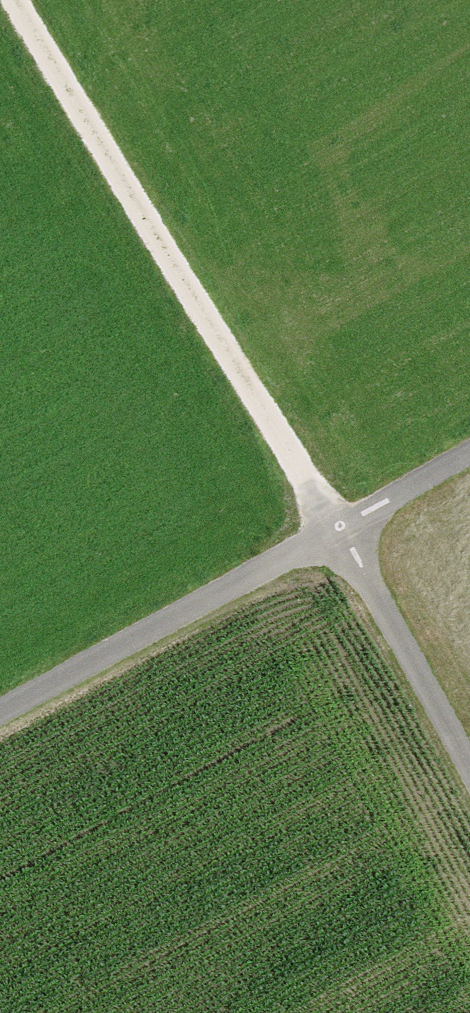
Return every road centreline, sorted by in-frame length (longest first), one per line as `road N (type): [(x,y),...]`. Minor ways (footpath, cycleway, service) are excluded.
road 1 (track): [(9,0),(469,786)]
road 2 (track): [(0,707),(469,449)]

